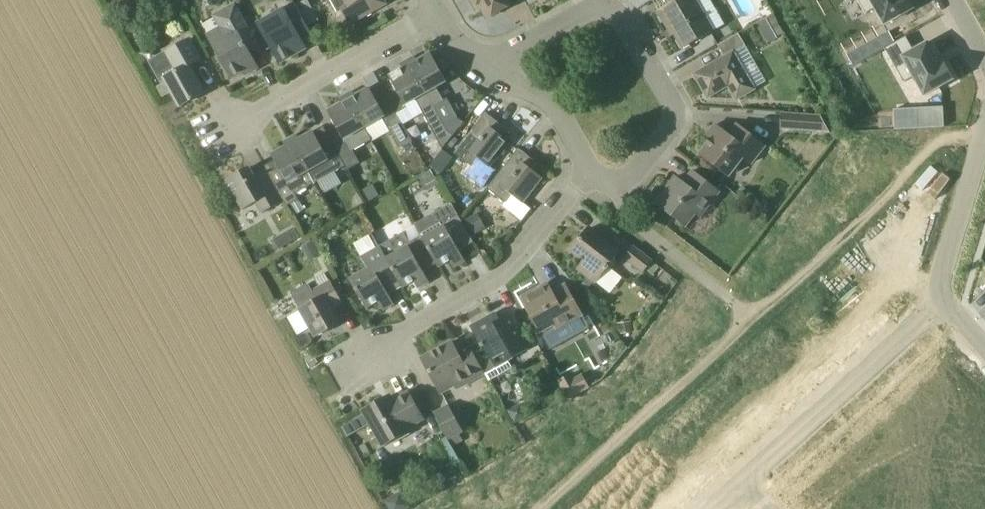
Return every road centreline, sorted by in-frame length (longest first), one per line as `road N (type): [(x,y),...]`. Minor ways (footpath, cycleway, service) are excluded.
road 1 (track): [(545,508),(984,104)]
road 2 (residential): [(613,188),(637,174),(675,112),(618,15),(590,11),(489,67)]
road 3 (residential): [(362,356),(493,282),(591,170)]
road 4 (residential): [(935,297),(914,330),(737,484)]
road 5 (residential): [(225,134),(440,16)]
road 6 (residential): [(756,318),(633,220),(613,188)]
road 7 (residential): [(935,297),(984,145)]
road 8 (residential): [(591,170),(553,104),(489,67)]

